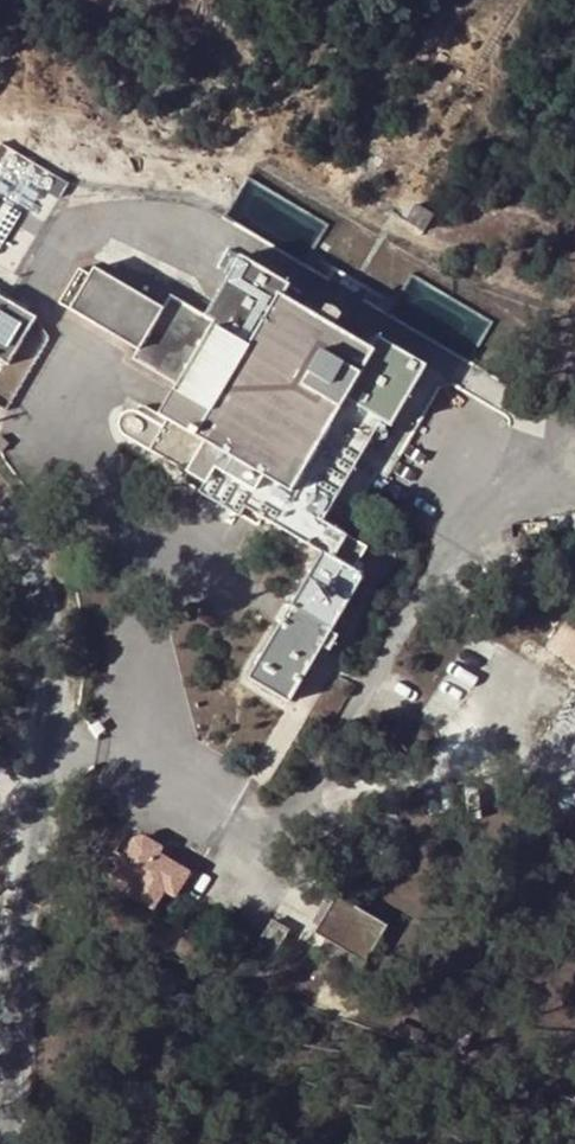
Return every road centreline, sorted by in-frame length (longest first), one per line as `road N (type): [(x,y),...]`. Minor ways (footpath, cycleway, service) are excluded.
road 1 (tertiary): [(0,522),(28,564),(46,614),(52,698),(0,1126)]
road 2 (track): [(362,271),(512,0)]

